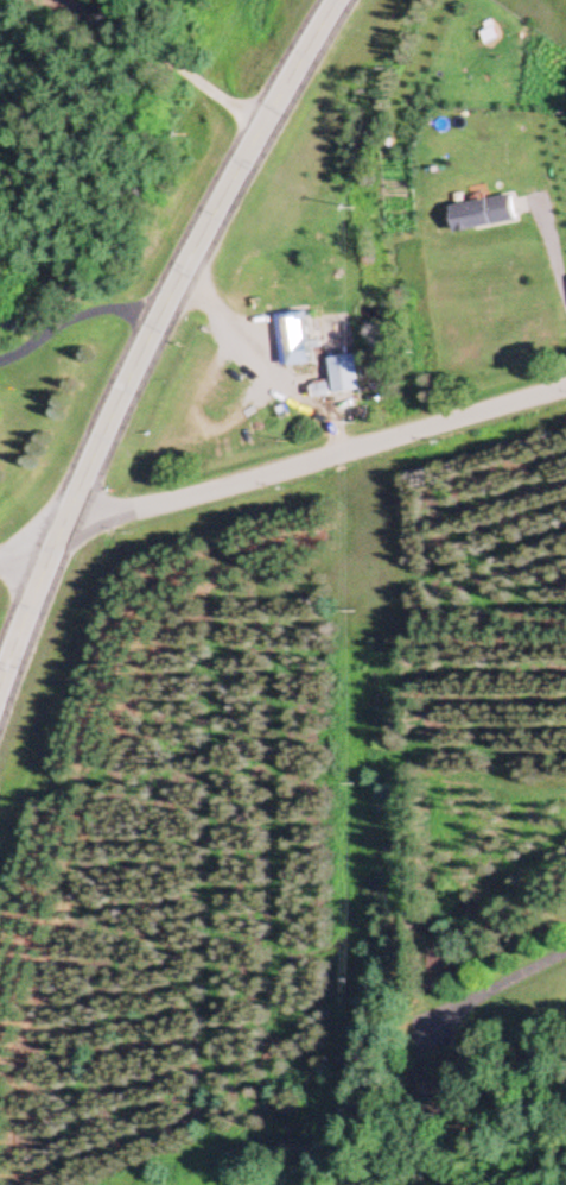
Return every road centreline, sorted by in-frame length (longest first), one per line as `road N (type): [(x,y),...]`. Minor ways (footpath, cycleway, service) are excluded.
road 1 (primary): [(0,677),(155,317),(340,0)]
road 2 (residential): [(58,535),(565,386)]
road 3 (track): [(344,455),(326,421),(179,272)]

